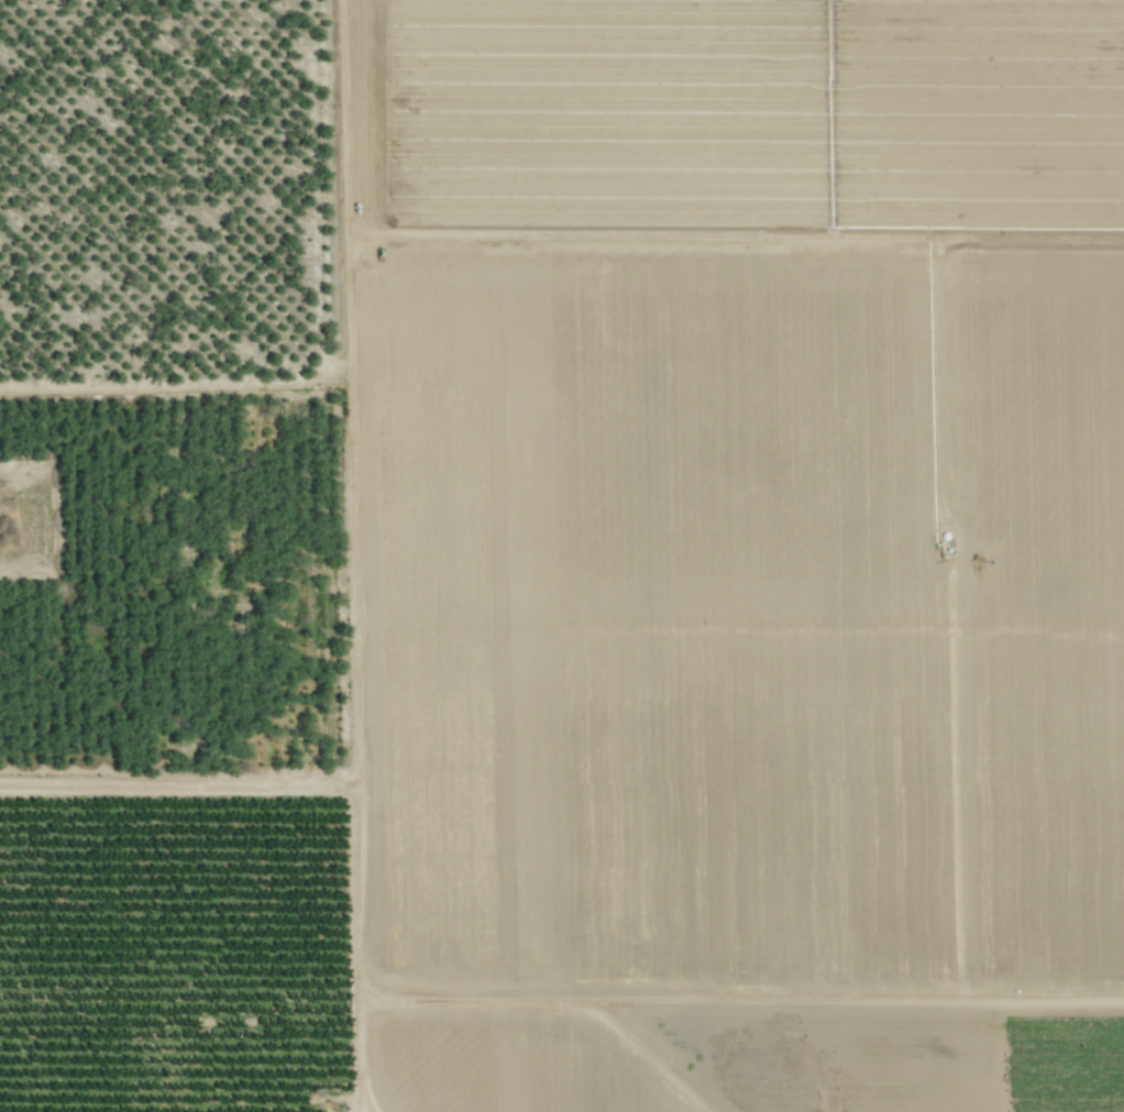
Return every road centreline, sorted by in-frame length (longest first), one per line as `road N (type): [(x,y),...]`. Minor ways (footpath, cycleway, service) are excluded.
road 1 (residential): [(1123,991),(400,1006),(378,1013),(361,1034)]
road 2 (residential): [(0,783),(361,784)]

